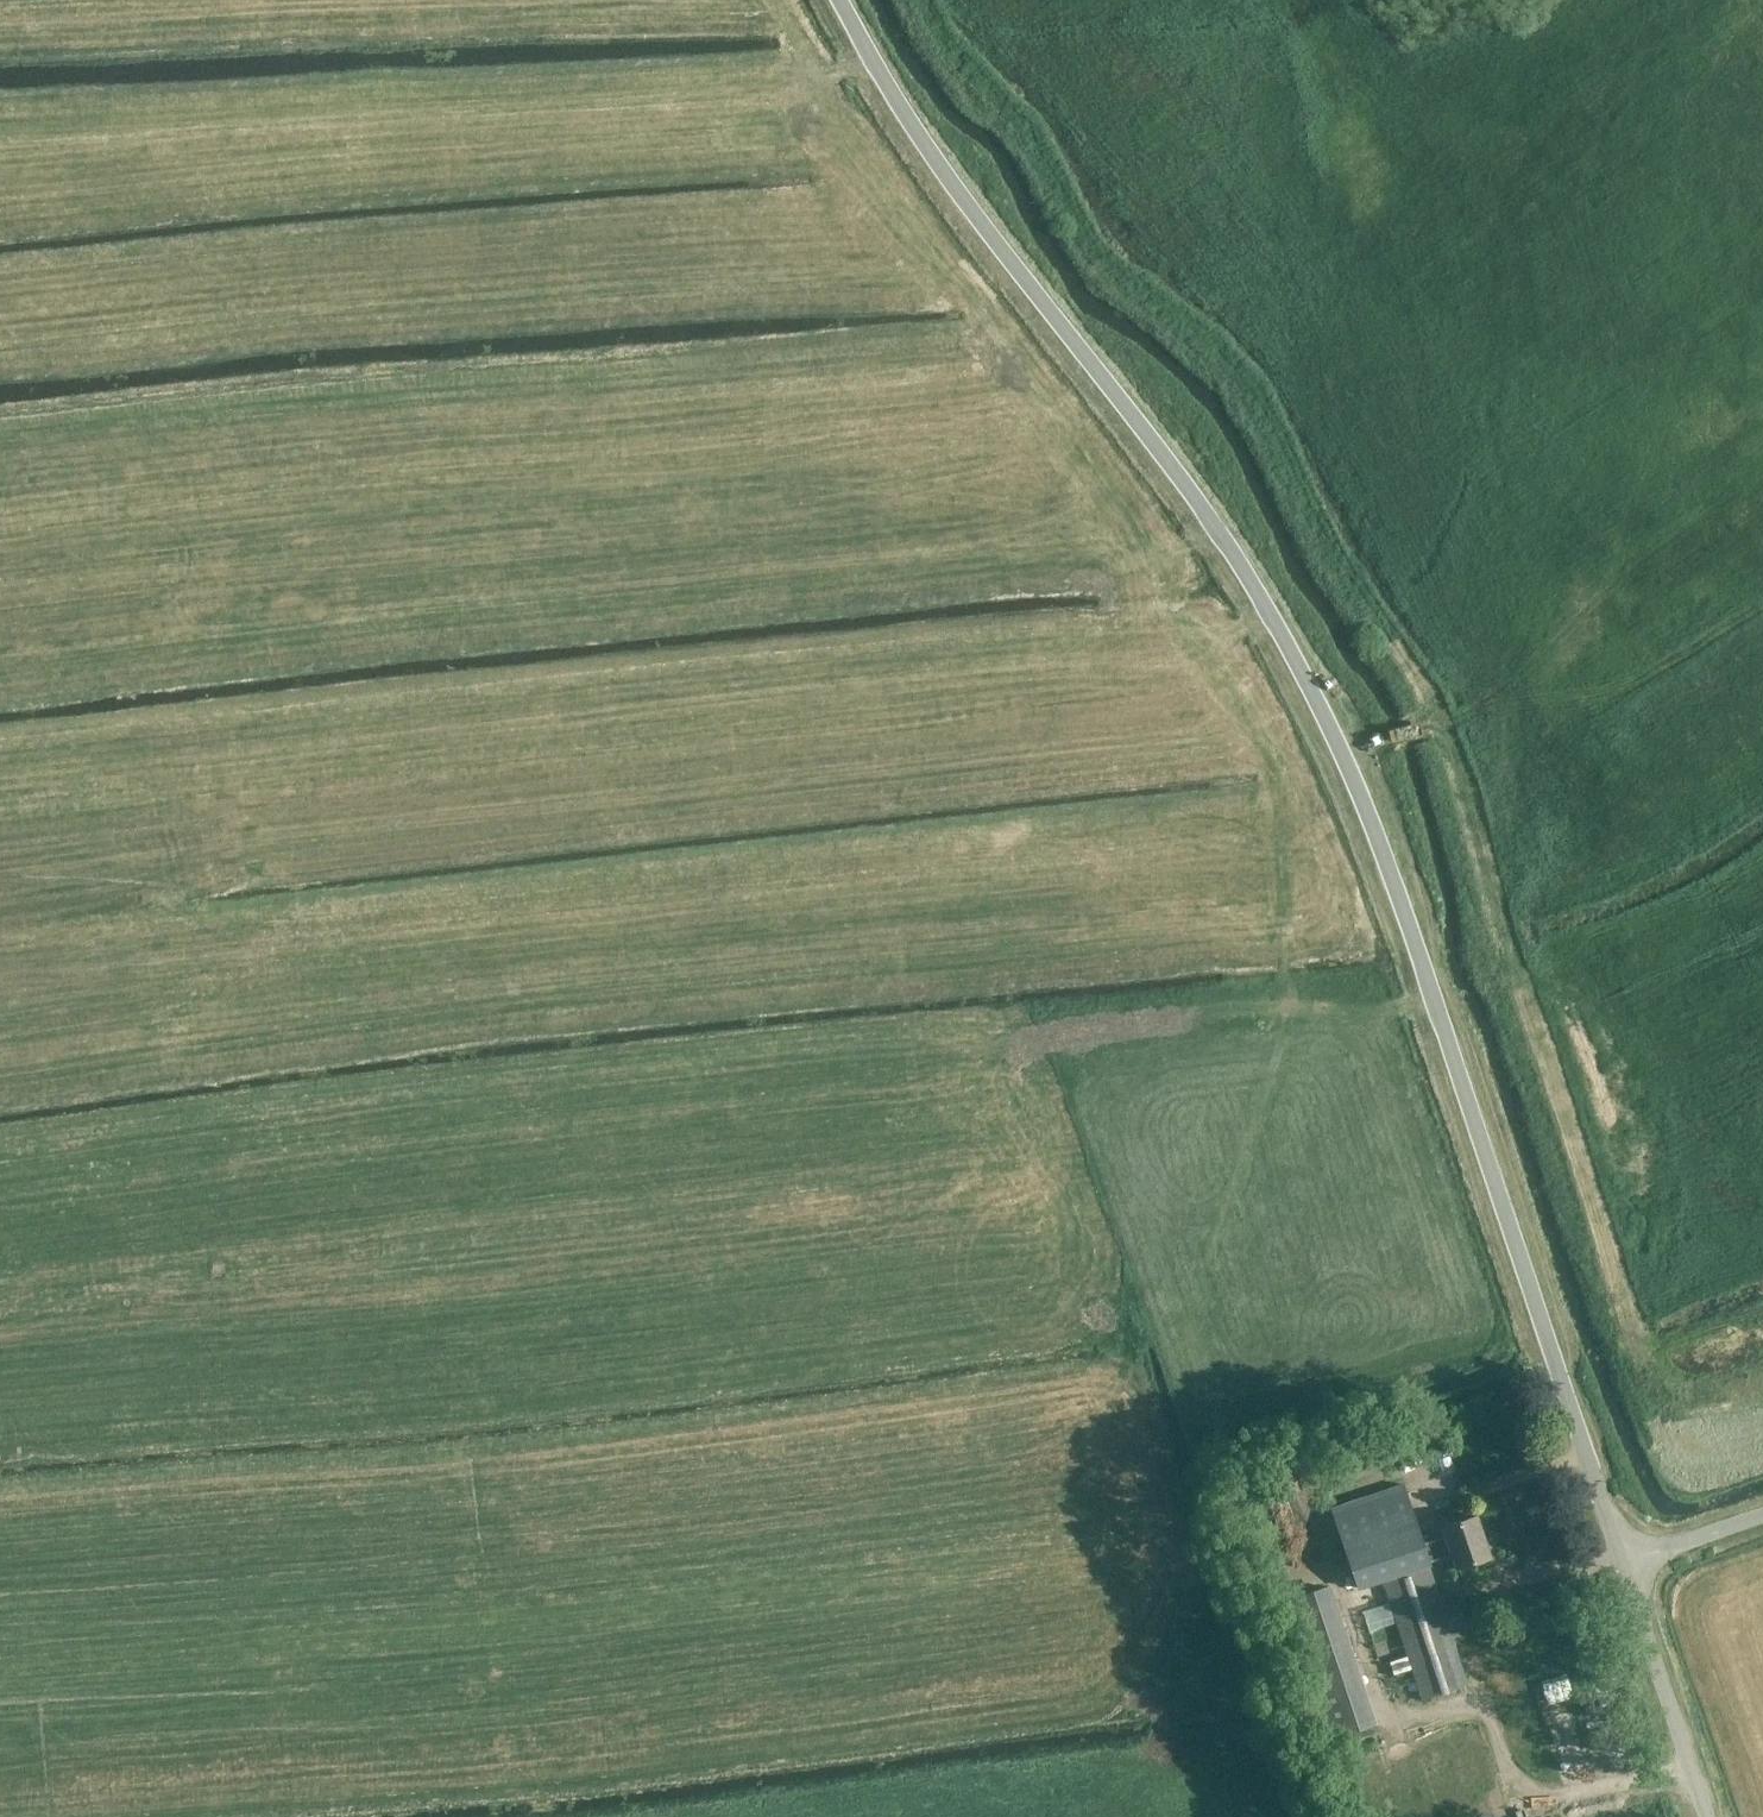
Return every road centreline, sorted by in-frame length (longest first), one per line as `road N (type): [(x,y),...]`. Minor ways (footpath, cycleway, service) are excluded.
road 1 (unclassified): [(1623,1561),(1384,861),(1313,696),(1230,552),(945,175),(838,0)]
road 2 (unclassified): [(1707,1816),(1623,1561)]
road 3 (unclassified): [(1762,1514),(1623,1561)]

